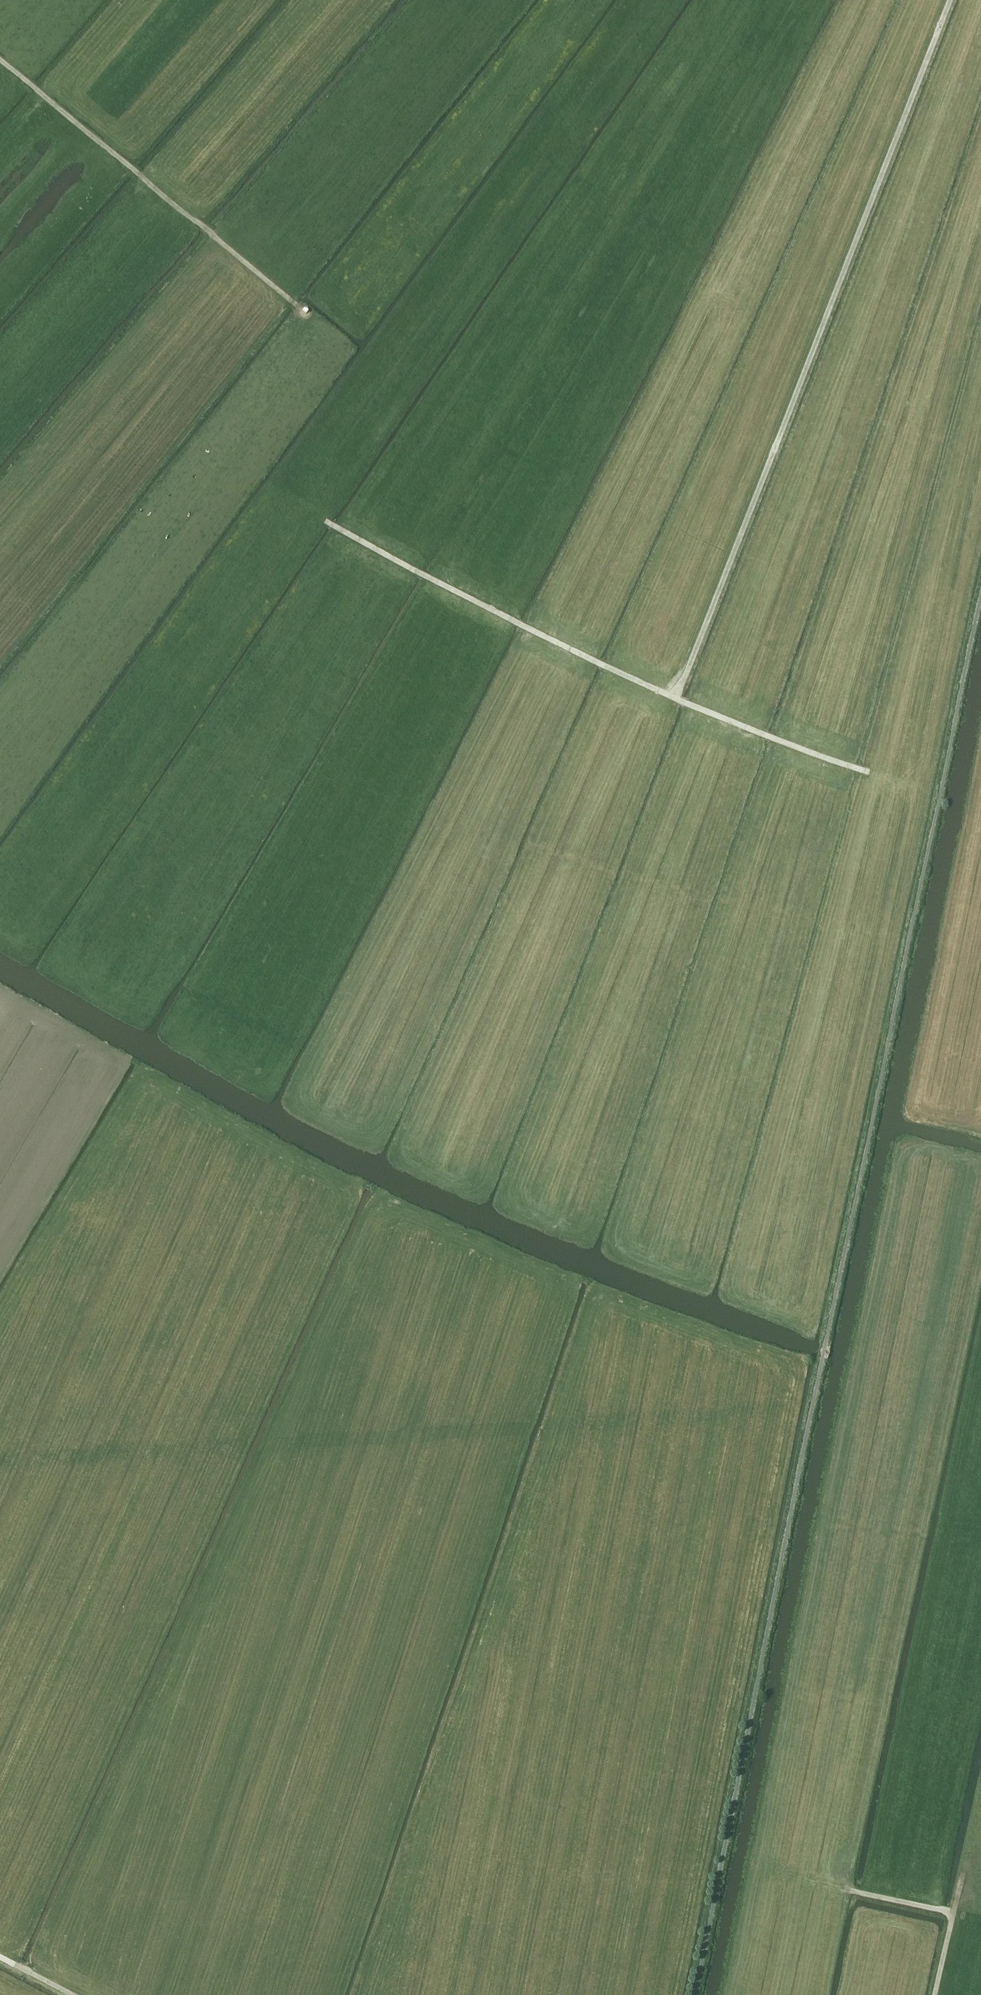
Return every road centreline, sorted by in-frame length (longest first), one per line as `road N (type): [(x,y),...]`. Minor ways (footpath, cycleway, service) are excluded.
road 1 (track): [(949,0),(676,699)]
road 2 (track): [(860,771),(676,699),(333,528)]
road 3 (track): [(317,309),(0,47)]
road 4 (track): [(937,1994),(952,1927),(938,1905),(860,1891)]

